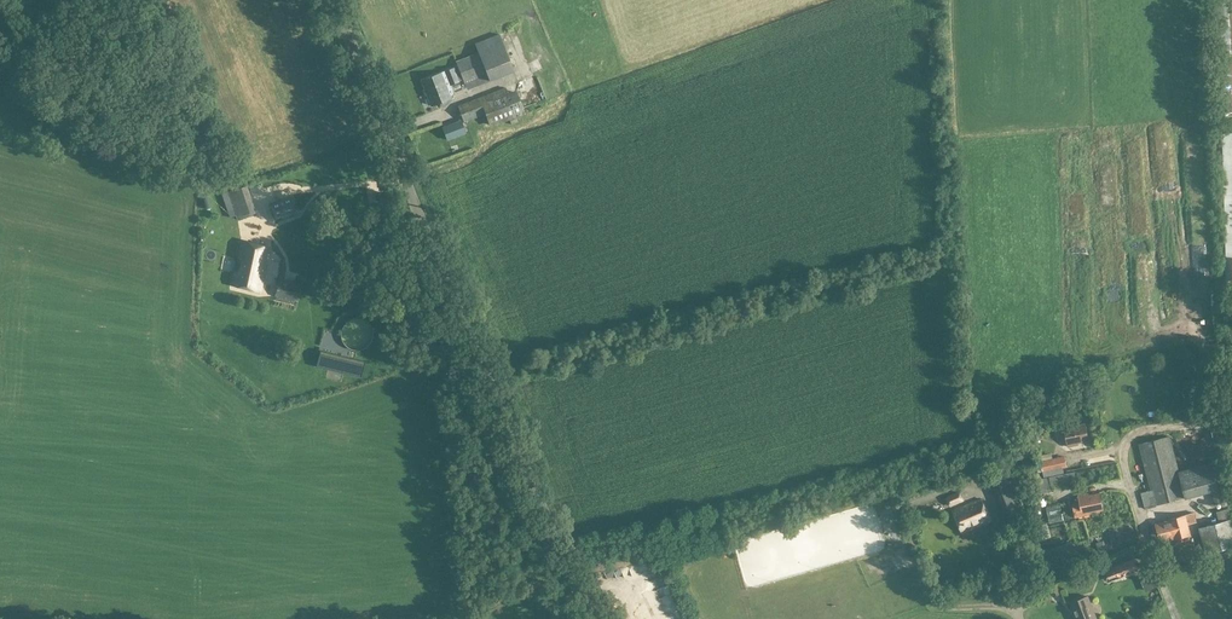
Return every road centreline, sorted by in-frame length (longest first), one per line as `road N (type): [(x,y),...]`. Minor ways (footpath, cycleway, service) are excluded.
road 1 (unclassified): [(591,618),(334,0)]
road 2 (track): [(1231,418),(1131,433),(1120,451),(1177,618)]
road 3 (unclassified): [(0,66),(101,0)]

